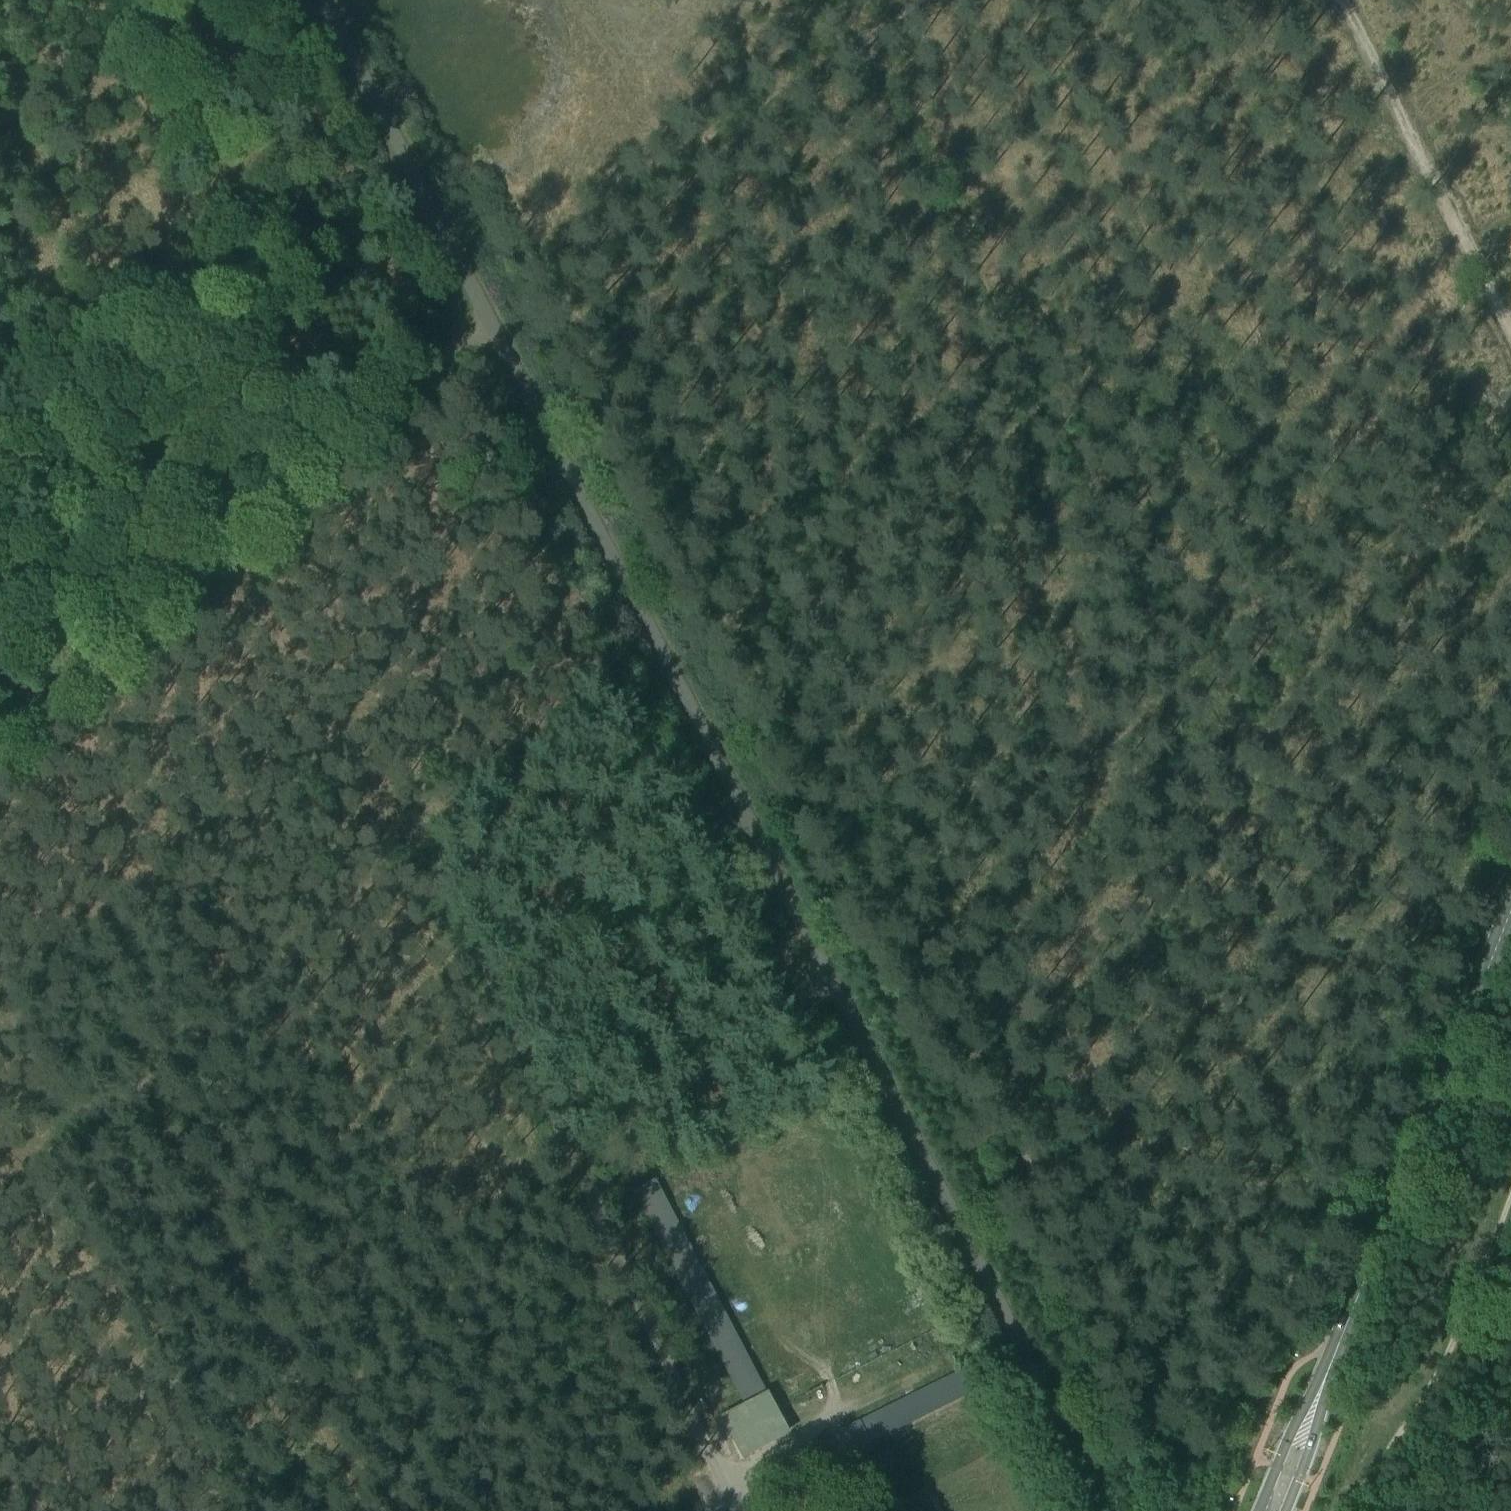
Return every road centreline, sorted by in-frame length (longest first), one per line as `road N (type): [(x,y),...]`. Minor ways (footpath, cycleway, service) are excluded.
road 1 (secondary): [(1271,1510),(1510,908)]
road 2 (track): [(1344,0),(1510,302)]

